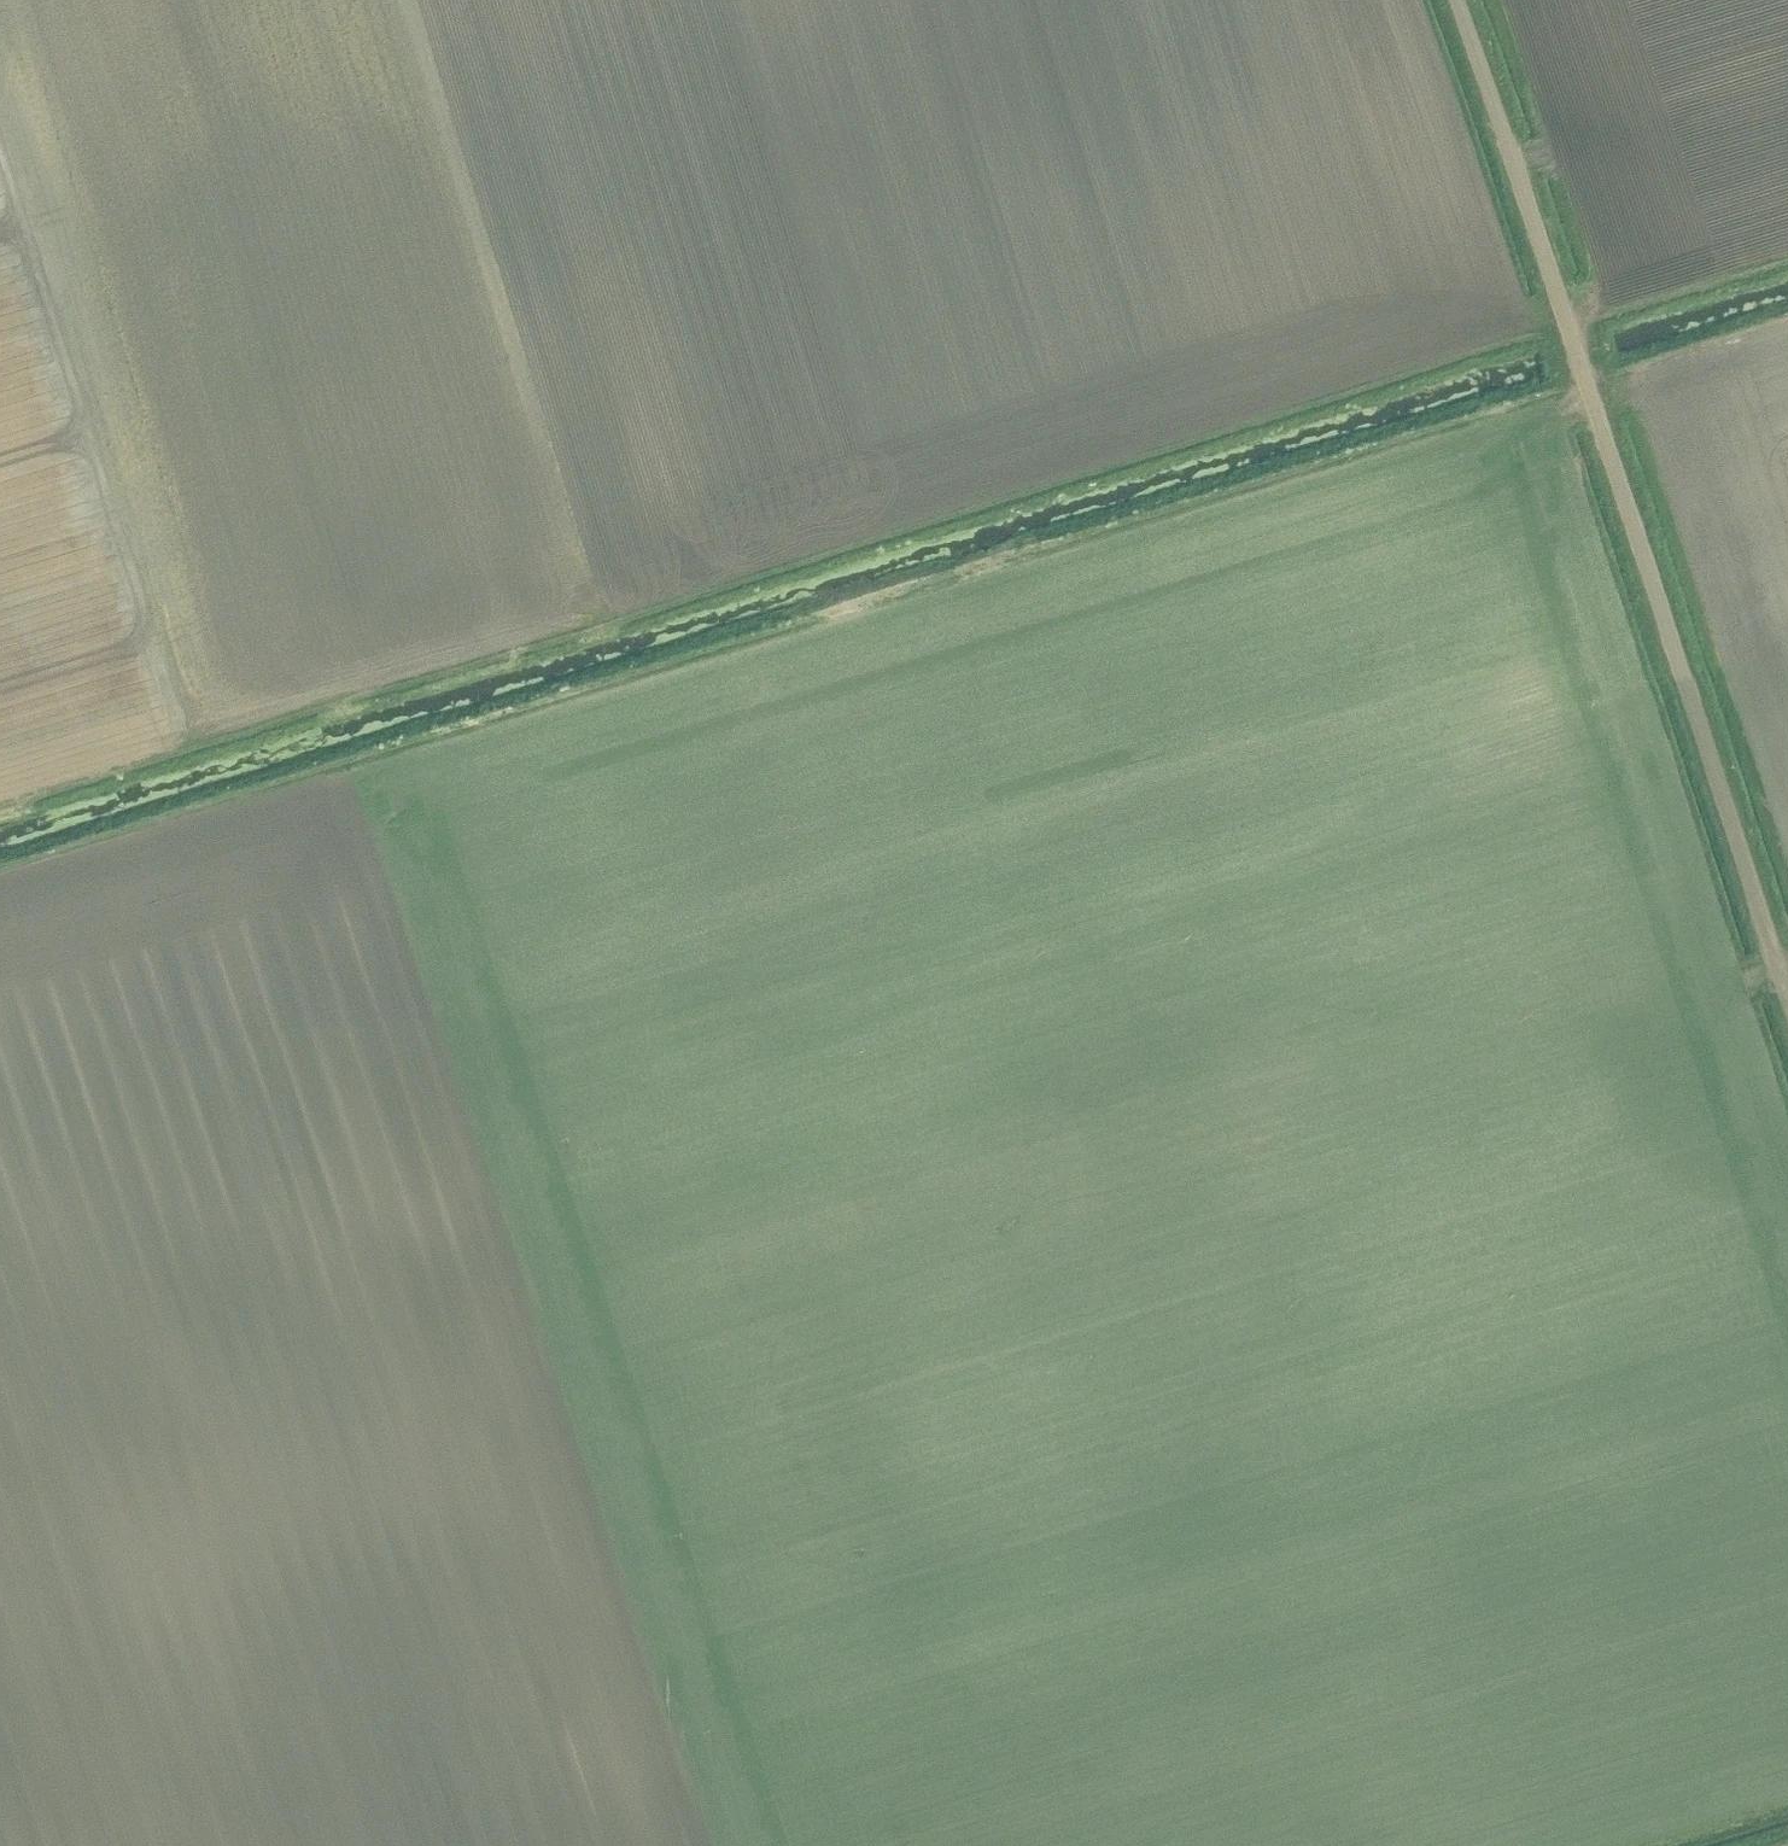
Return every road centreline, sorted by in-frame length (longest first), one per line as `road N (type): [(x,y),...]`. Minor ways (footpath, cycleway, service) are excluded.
road 1 (unclassified): [(1787,1001),(1455,0)]

